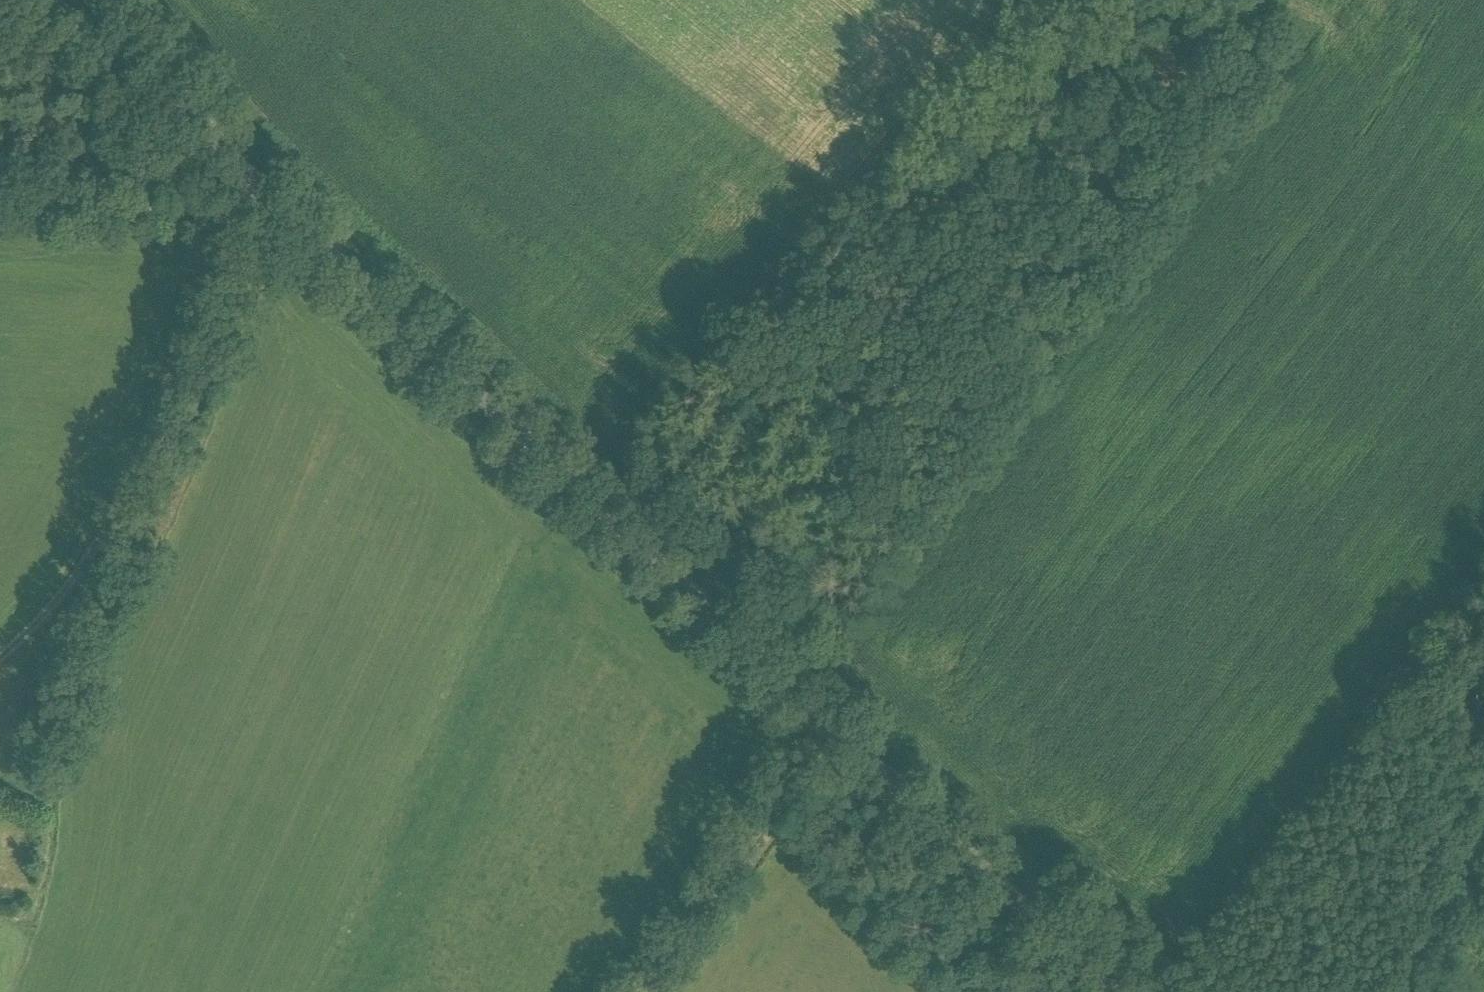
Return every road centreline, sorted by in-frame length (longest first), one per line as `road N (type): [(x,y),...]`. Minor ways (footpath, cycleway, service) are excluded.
road 1 (secondary): [(834,724),(237,157),(116,0)]
road 2 (secondary): [(1114,991),(834,724)]
road 3 (unclassified): [(647,991),(834,724)]

